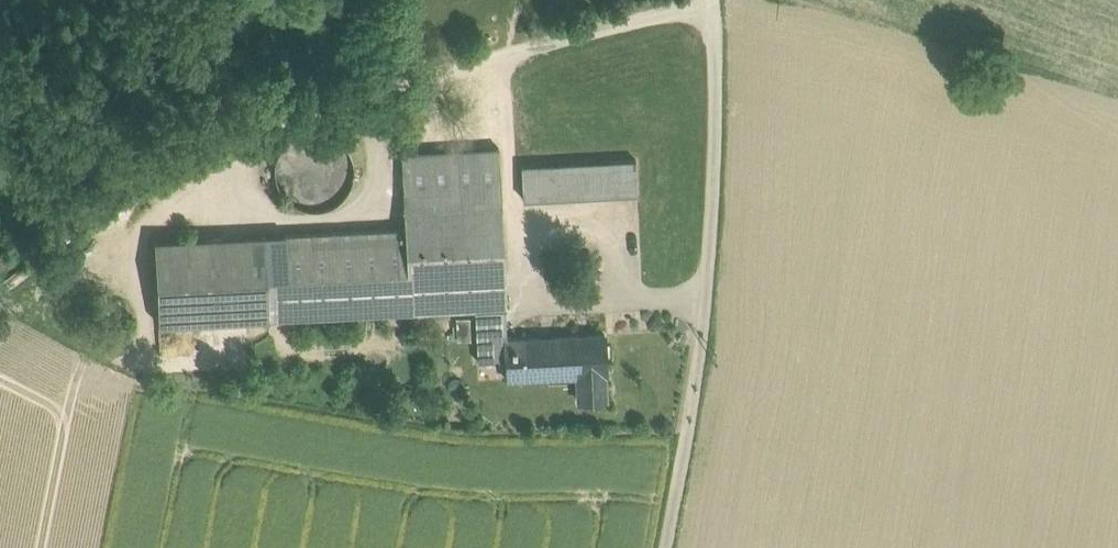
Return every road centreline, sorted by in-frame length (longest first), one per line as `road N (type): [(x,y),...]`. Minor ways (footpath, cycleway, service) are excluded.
road 1 (track): [(135,248),(258,142),(435,73),(711,3)]
road 2 (unclassified): [(711,0),(717,103),(707,298),(668,547)]

